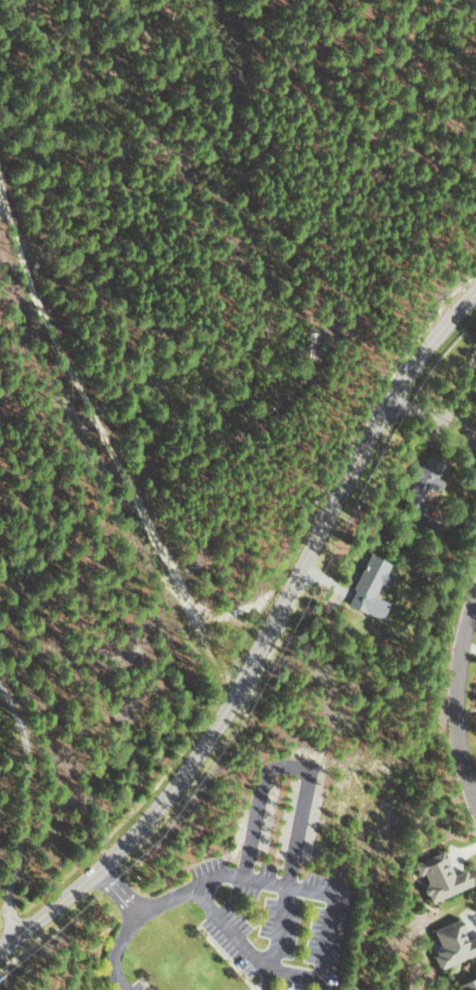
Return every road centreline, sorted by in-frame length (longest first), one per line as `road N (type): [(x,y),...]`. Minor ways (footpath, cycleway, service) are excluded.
road 1 (tertiary): [(475,296),(390,404),(260,649),(174,787),(101,865),(0,942)]
road 2 (residential): [(475,797),(459,705),(460,657),(475,606)]

